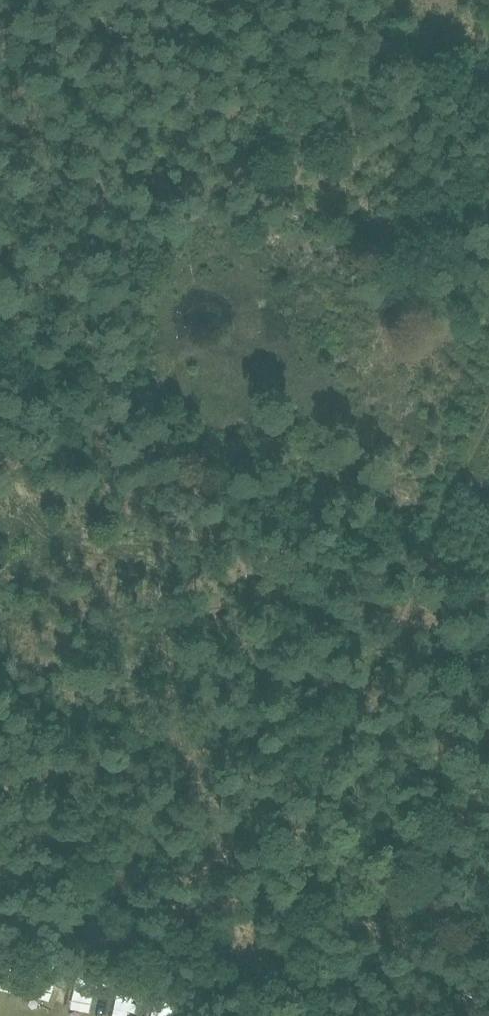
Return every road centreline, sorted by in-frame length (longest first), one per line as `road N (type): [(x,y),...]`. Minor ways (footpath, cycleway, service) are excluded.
road 1 (track): [(0,389),(113,441),(194,461),(420,551),(488,601)]
road 2 (track): [(248,0),(488,88)]

